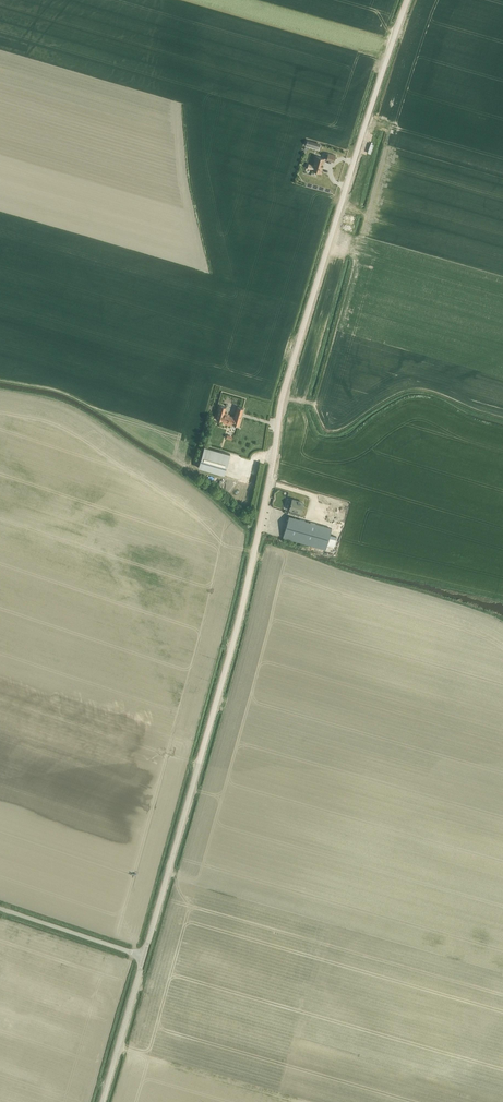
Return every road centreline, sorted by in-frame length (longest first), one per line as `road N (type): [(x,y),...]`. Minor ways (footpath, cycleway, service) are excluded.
road 1 (unclassified): [(144,956),(245,596),(284,389),(407,0)]
road 2 (unclassified): [(144,956),(0,908)]
road 3 (unclassified): [(102,1101),(144,956)]

